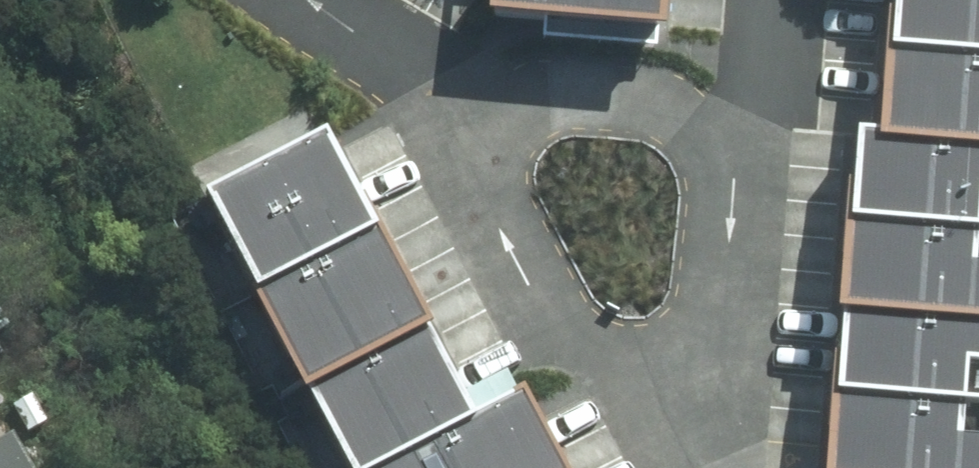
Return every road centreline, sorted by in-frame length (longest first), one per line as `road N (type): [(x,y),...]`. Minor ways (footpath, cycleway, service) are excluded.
road 1 (residential): [(698,467),(574,288),(421,132)]
road 2 (residential): [(421,132),(516,98),(599,86),(678,104),(756,152)]
road 3 (residential): [(756,152),(730,467)]
road 4 (residential): [(421,132),(292,0)]
road 5 (residential): [(772,0),(756,152)]

